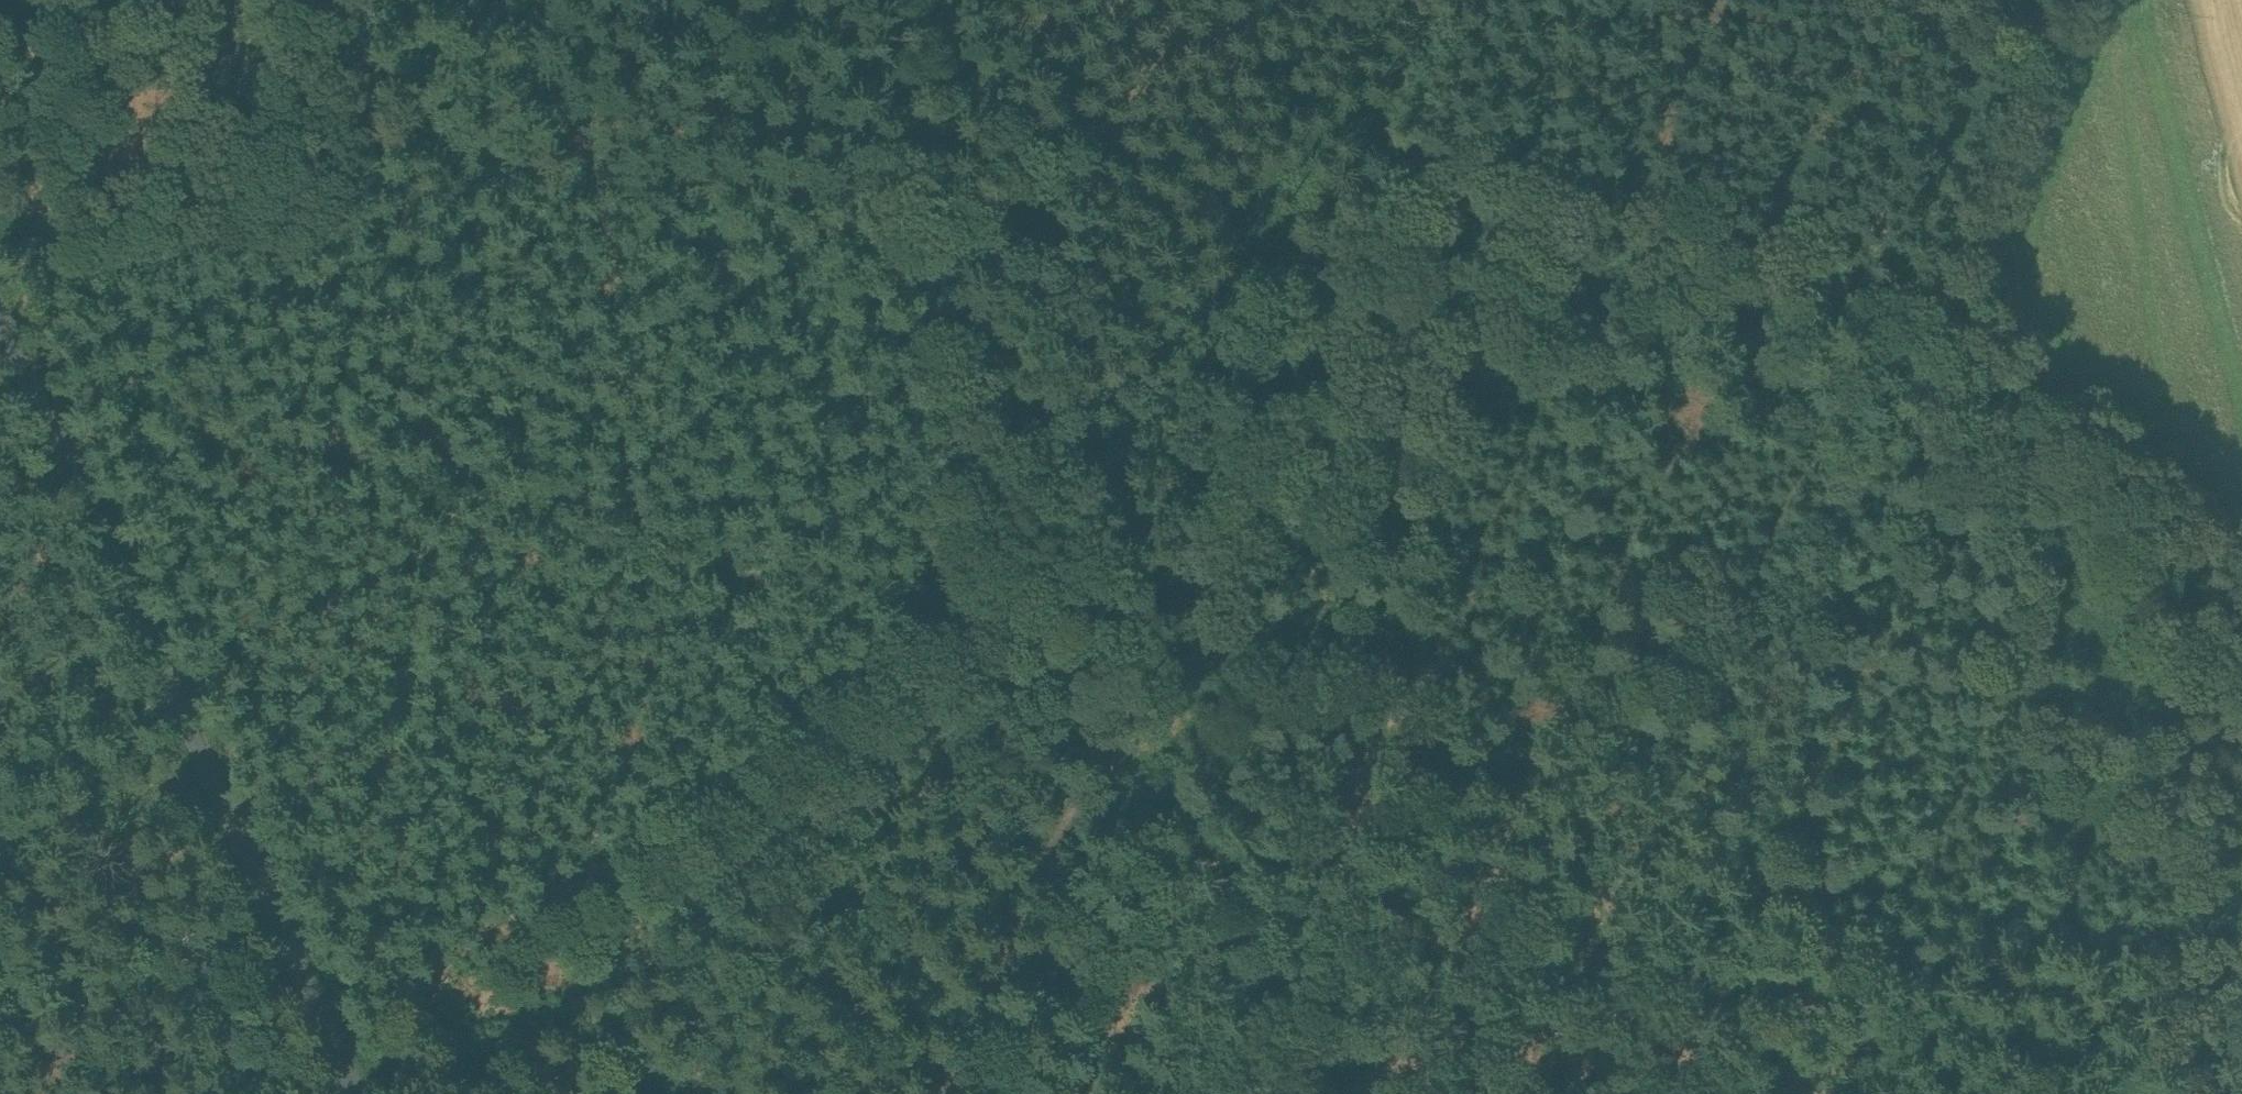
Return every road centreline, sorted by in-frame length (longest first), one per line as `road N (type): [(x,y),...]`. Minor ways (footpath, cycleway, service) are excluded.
road 1 (track): [(940,1093),(1066,807),(1111,746),(1186,683),(1174,616),(1205,507),(1439,0)]
road 2 (unclassified): [(361,1093),(0,312)]
road 3 (track): [(1098,622),(1060,543),(944,350),(928,0)]
road 4 (track): [(1111,746),(1077,684),(1098,622),(1174,616)]

